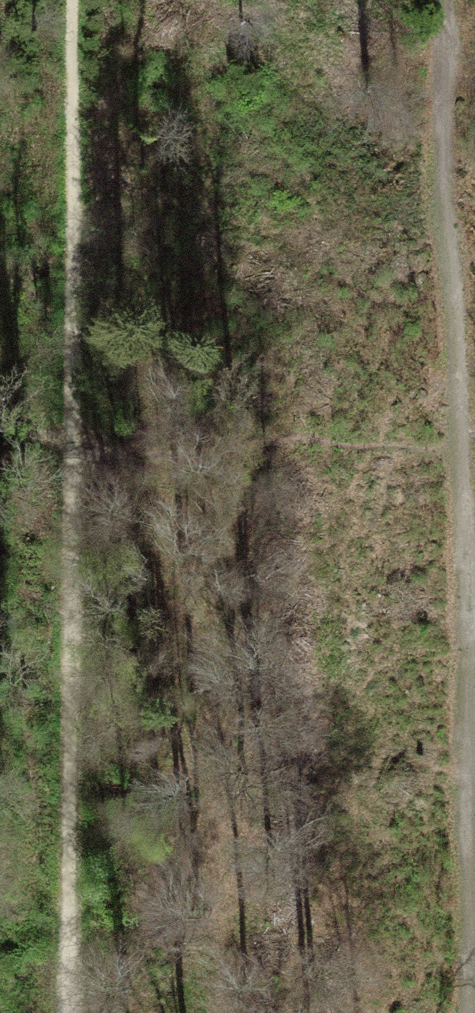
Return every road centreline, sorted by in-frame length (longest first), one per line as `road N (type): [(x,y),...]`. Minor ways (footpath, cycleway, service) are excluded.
road 1 (track): [(67,1012),(68,0)]

